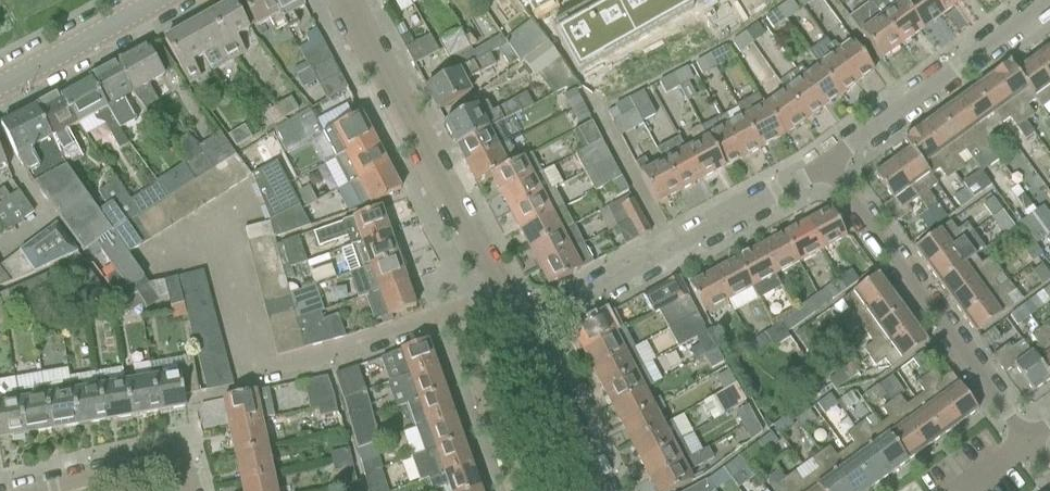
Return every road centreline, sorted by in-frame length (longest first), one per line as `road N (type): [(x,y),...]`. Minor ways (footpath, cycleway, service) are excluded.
road 1 (residential): [(517,334),(827,169)]
road 2 (residential): [(1026,442),(827,169)]
road 3 (residential): [(496,293),(345,0)]
road 4 (residential): [(827,169),(1049,3)]
road 5 (residential): [(517,490),(460,317),(496,293)]
road 6 (residential): [(189,490),(172,459),(16,490)]
road 7 (tertiary): [(0,86),(159,0)]
road 8 (residential): [(600,490),(517,334)]

